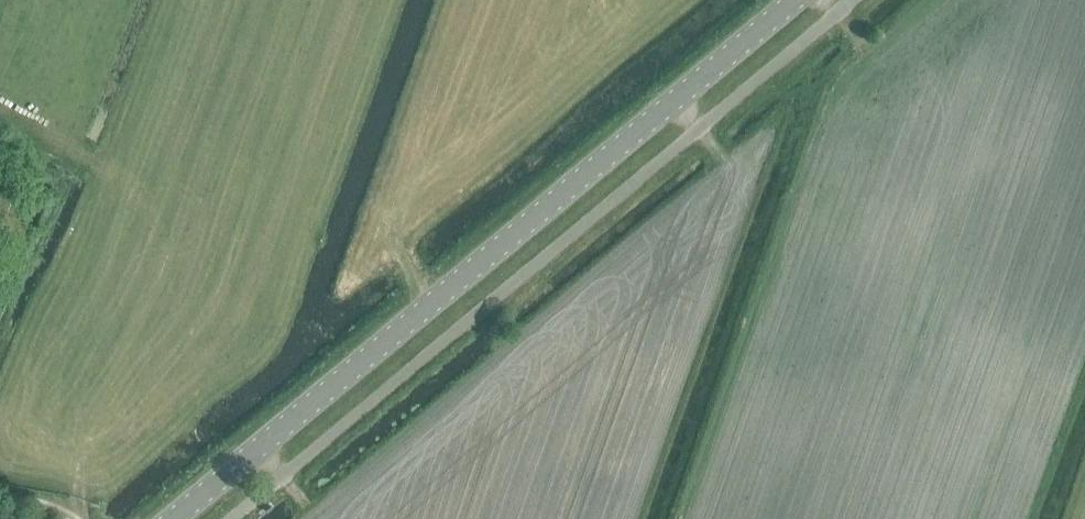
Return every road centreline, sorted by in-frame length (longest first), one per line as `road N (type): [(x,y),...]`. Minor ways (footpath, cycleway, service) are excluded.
road 1 (secondary): [(166,518),(791,0)]

